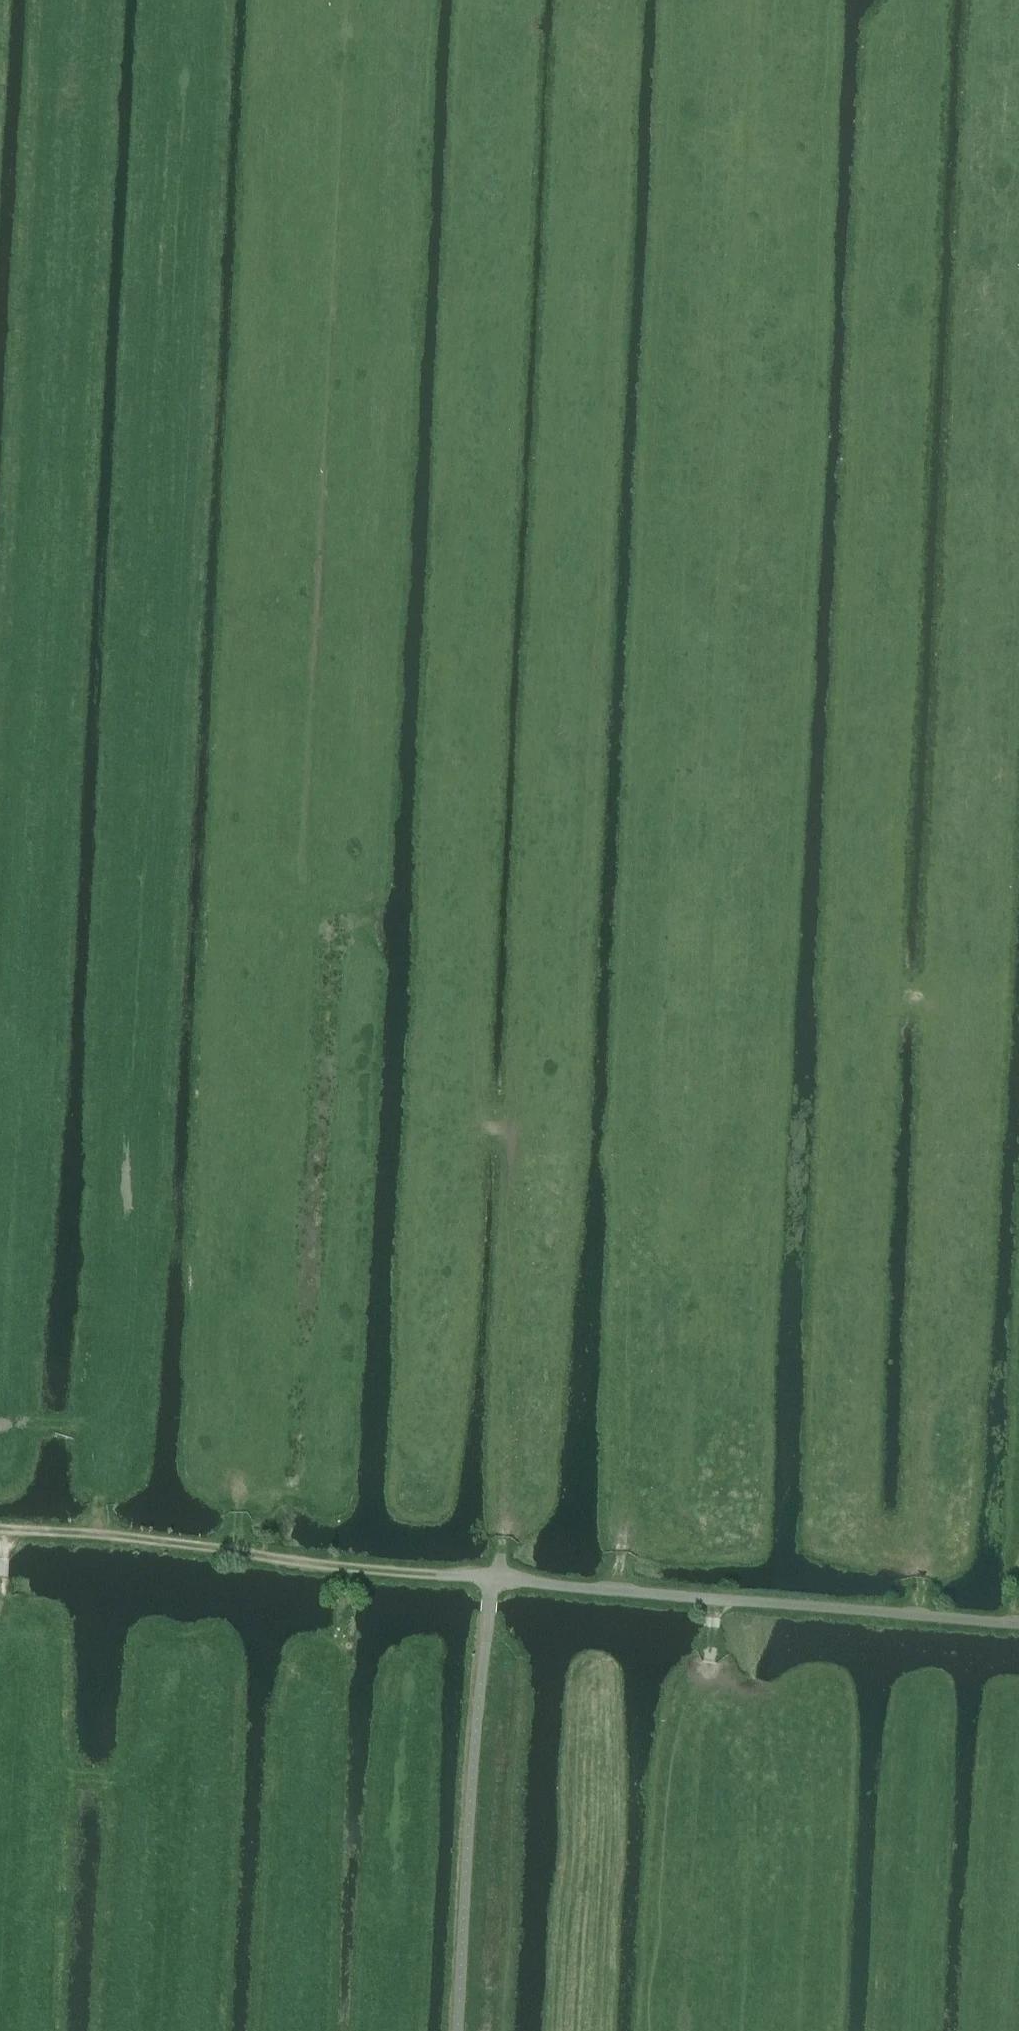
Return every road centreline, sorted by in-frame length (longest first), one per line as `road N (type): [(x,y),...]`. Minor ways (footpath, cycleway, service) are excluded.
road 1 (unclassified): [(493,1579),(1018,1625)]
road 2 (track): [(0,1528),(380,1573),(493,1579)]

